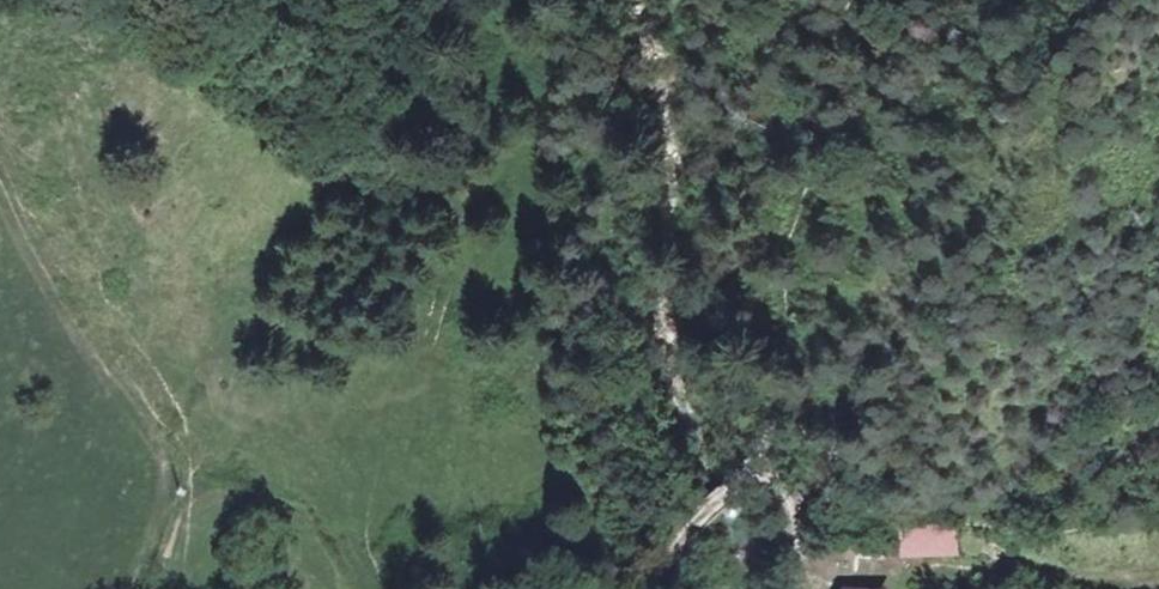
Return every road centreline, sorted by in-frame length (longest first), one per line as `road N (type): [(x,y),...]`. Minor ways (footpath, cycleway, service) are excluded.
road 1 (track): [(767,487),(791,503),(809,560),(825,575),(975,573)]
road 2 (track): [(657,588),(703,516),(750,486),(767,487)]

